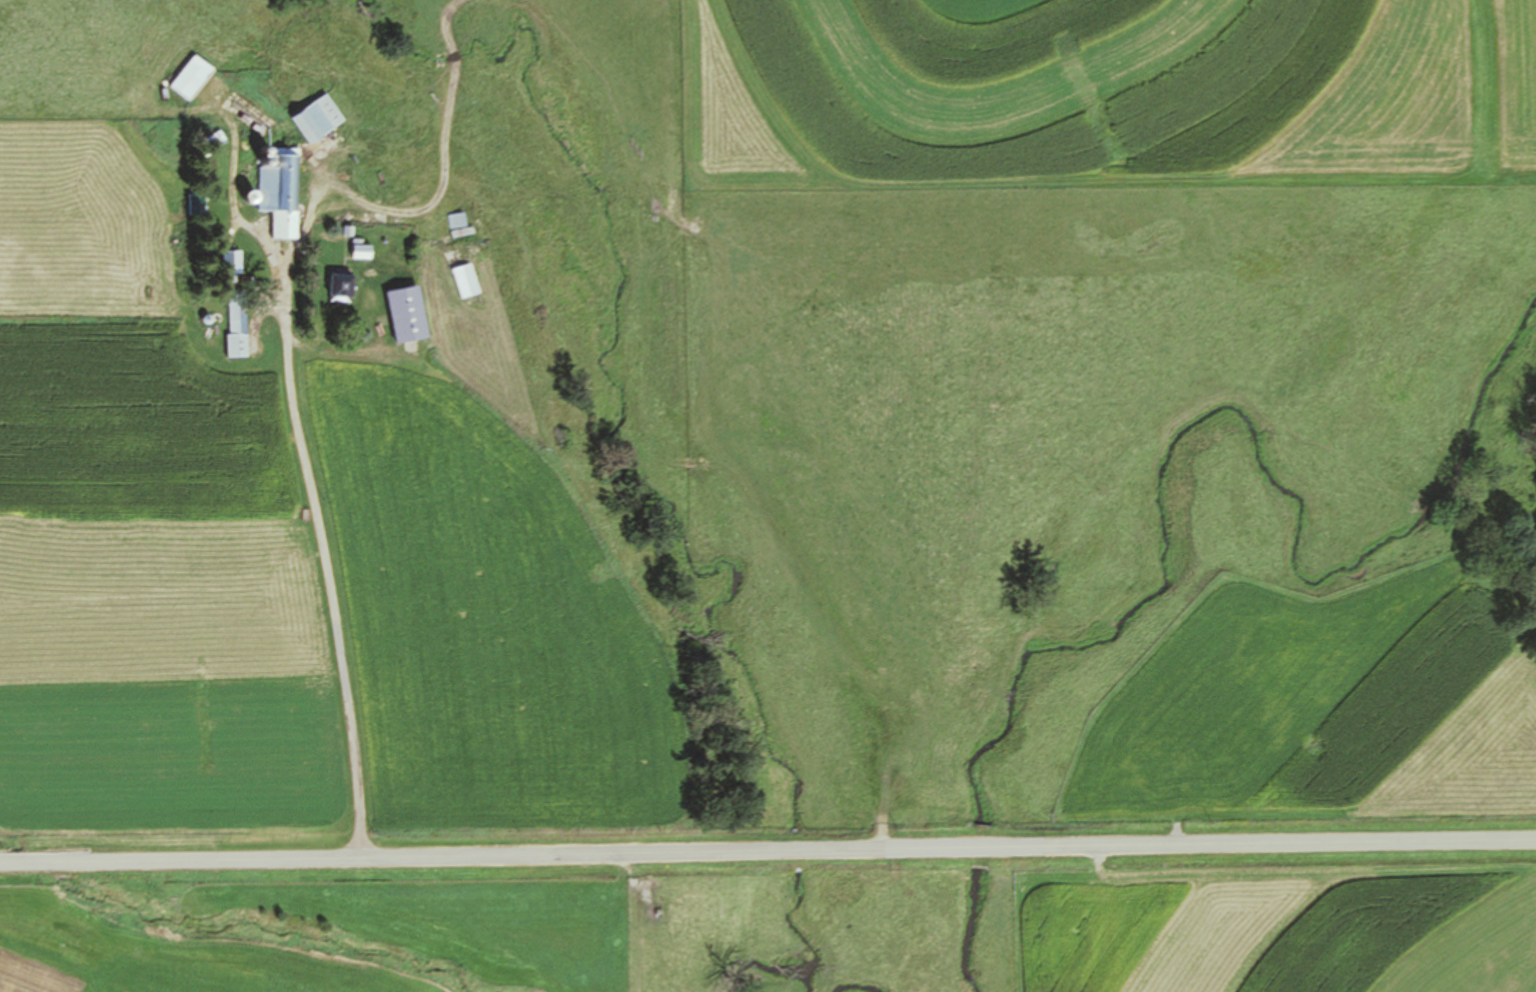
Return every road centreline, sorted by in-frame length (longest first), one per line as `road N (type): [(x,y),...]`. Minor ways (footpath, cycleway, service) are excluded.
road 1 (secondary): [(1535,844),(0,864)]

